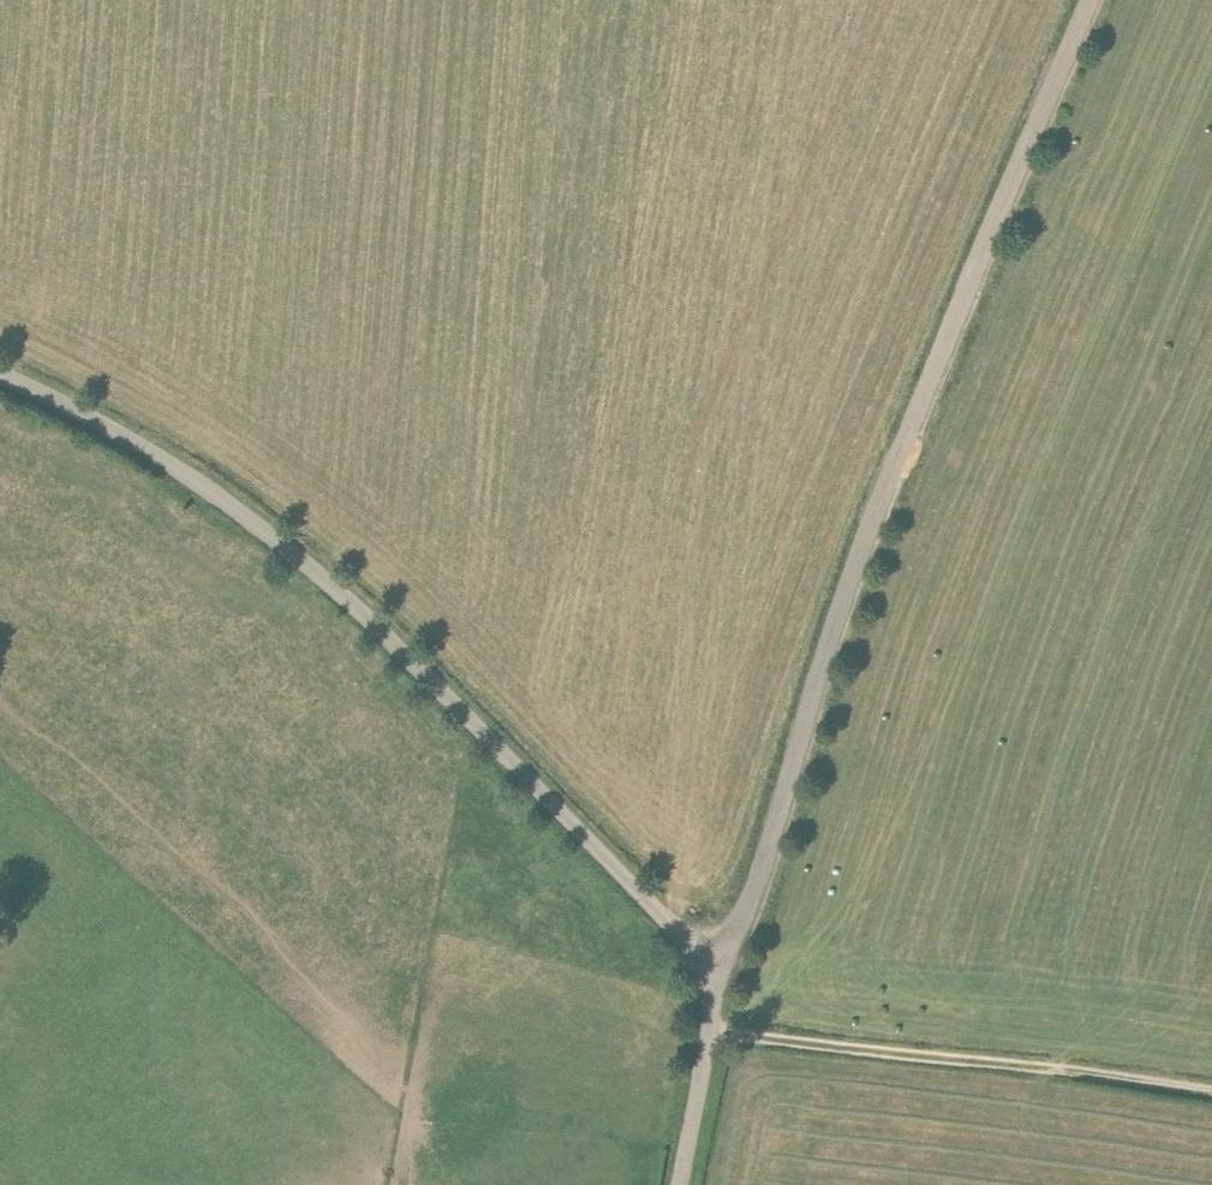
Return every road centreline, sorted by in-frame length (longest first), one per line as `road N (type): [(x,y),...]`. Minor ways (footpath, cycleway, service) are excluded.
road 1 (unclassified): [(678,1184),(711,1000),(710,980),(680,937),(372,622),(291,551),(144,445),(0,376)]
road 2 (track): [(1087,0),(841,599),(754,888),(710,980)]
road 3 (track): [(709,1029),(1211,1090)]

